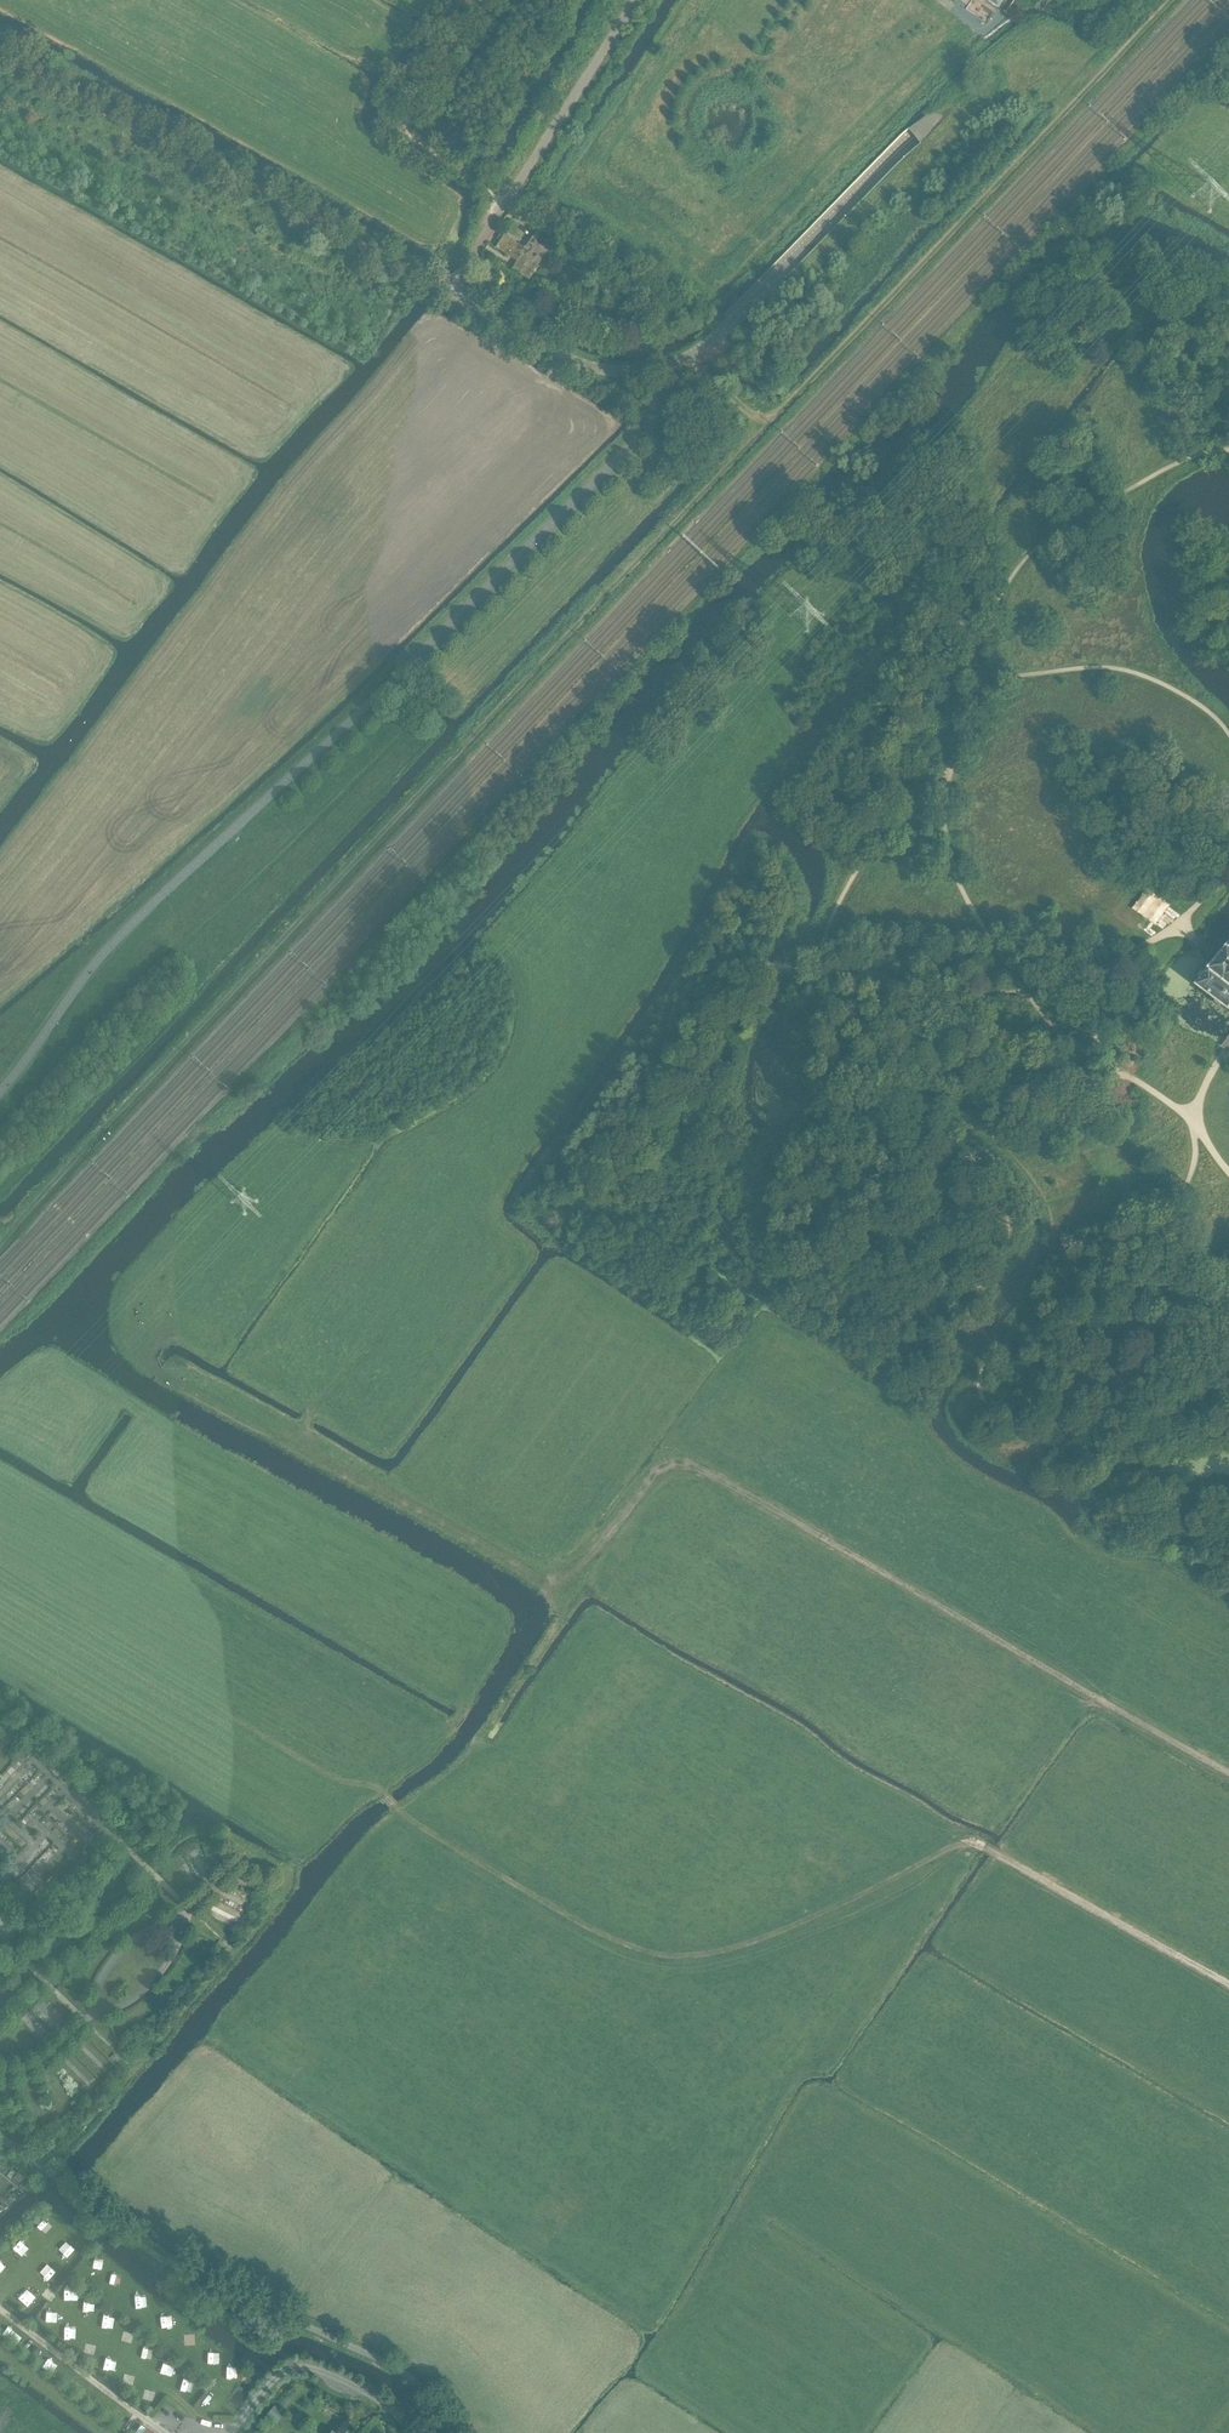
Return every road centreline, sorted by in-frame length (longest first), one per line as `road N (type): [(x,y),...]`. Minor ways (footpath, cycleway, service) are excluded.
road 1 (track): [(1228,1773),(689,1465),(658,1470),(581,1567),(542,1582),(306,1452),(311,1412)]
road 2 (track): [(767,426),(0,1252)]
road 3 (track): [(236,1722),(378,1786),(400,1810),(534,1897),(622,1944),(669,1956),(719,1952),(842,1903),(964,1839),(984,1848)]
road 4 (unclassified): [(690,356),(946,115),(991,98),(1228,70)]
road 5 (track): [(767,426),(1177,0)]
road 6 (residential): [(450,294),(636,0)]
road 7 (track): [(1228,1986),(984,1848)]
road 8 (unclassified): [(690,356),(643,371),(588,367),(450,294)]
road 9 (residential): [(233,2432),(279,2375),(301,2367),(370,2394),(417,2432)]
road 10 (track): [(200,2417),(24,2274)]
road 11 (track): [(200,2417),(224,2385),(80,2272)]

